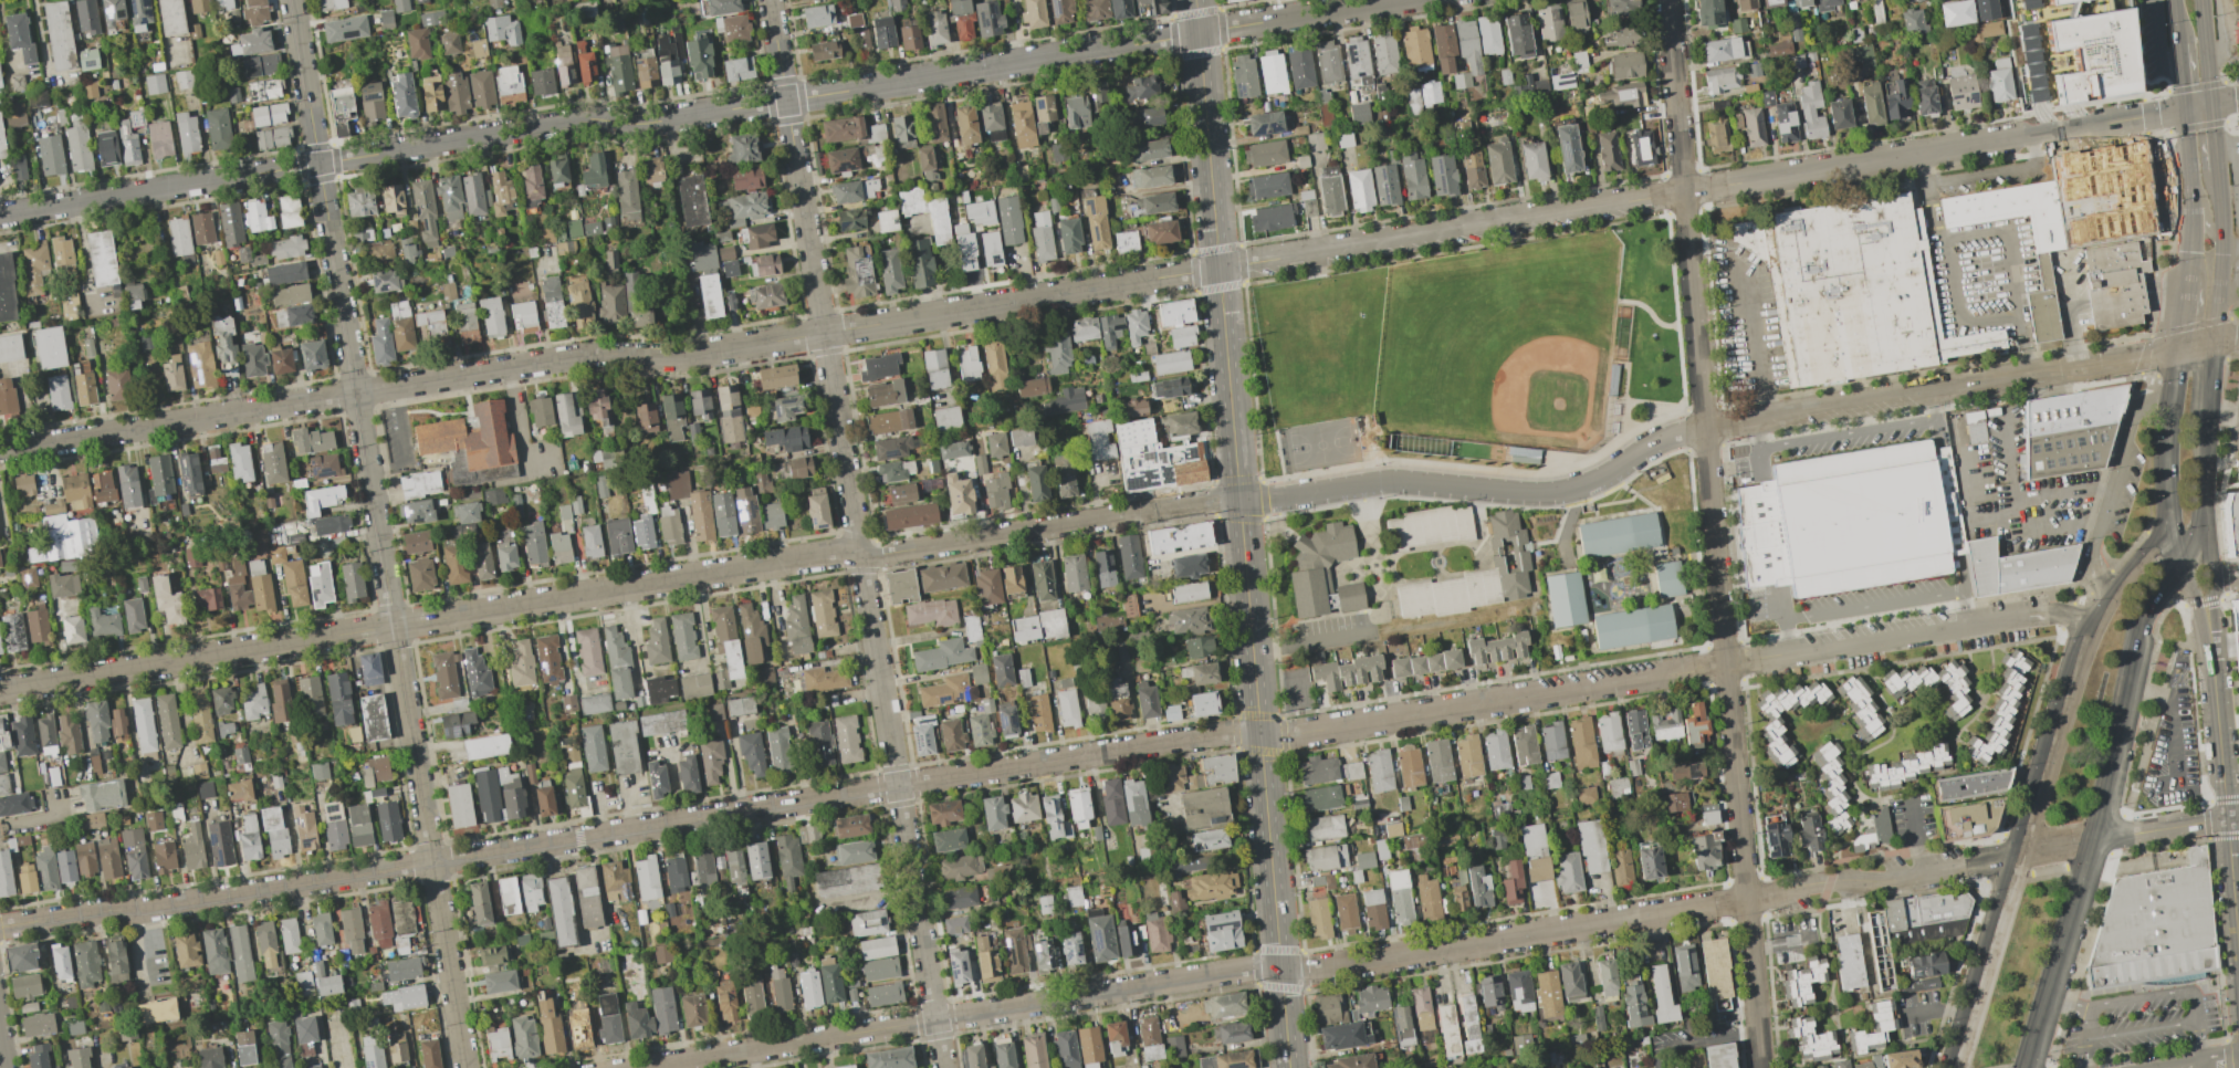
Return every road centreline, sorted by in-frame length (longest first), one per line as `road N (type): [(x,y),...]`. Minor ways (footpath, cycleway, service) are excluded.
road 1 (residential): [(0,452),(587,356),(686,356),(2152,116)]
road 2 (residential): [(0,927),(1231,732),(1289,734),(2027,614),(2094,626)]
road 3 (residential): [(0,215),(594,122),(646,123),(1395,0)]
road 4 (residential): [(643,1067),(1247,968),(1311,971),(2023,852)]
road 5 (residential): [(0,689),(843,553),(1239,501)]
road 6 (residential): [(770,0),(944,1067)]
road 7 (residential): [(293,0),(466,1067)]
road 8 (residential): [(1666,0),(1761,1067)]
road 9 (tertiary): [(1195,0),(1289,1067)]
road 10 (residential): [(1239,501),(1399,481),(1555,492),(1705,428)]
road 11 (residential): [(1705,428),(2146,356)]
road 12 (secondary): [(2023,1067),(2090,840)]
road 13 (secondary): [(2023,852),(1959,1067)]
road 14 (secondary): [(2086,645),(2023,852)]
road 15 (tertiary): [(2226,818),(2209,646)]
road 16 (secondary): [(2215,342),(2222,241),(2217,171)]
road 17 (secondary): [(2090,840),(2126,676)]
road 18 (secondary): [(2169,505),(2086,645)]
road 19 (tertiary): [(2238,968),(2226,818)]
road 20 (residential): [(2090,840),(2238,816)]

